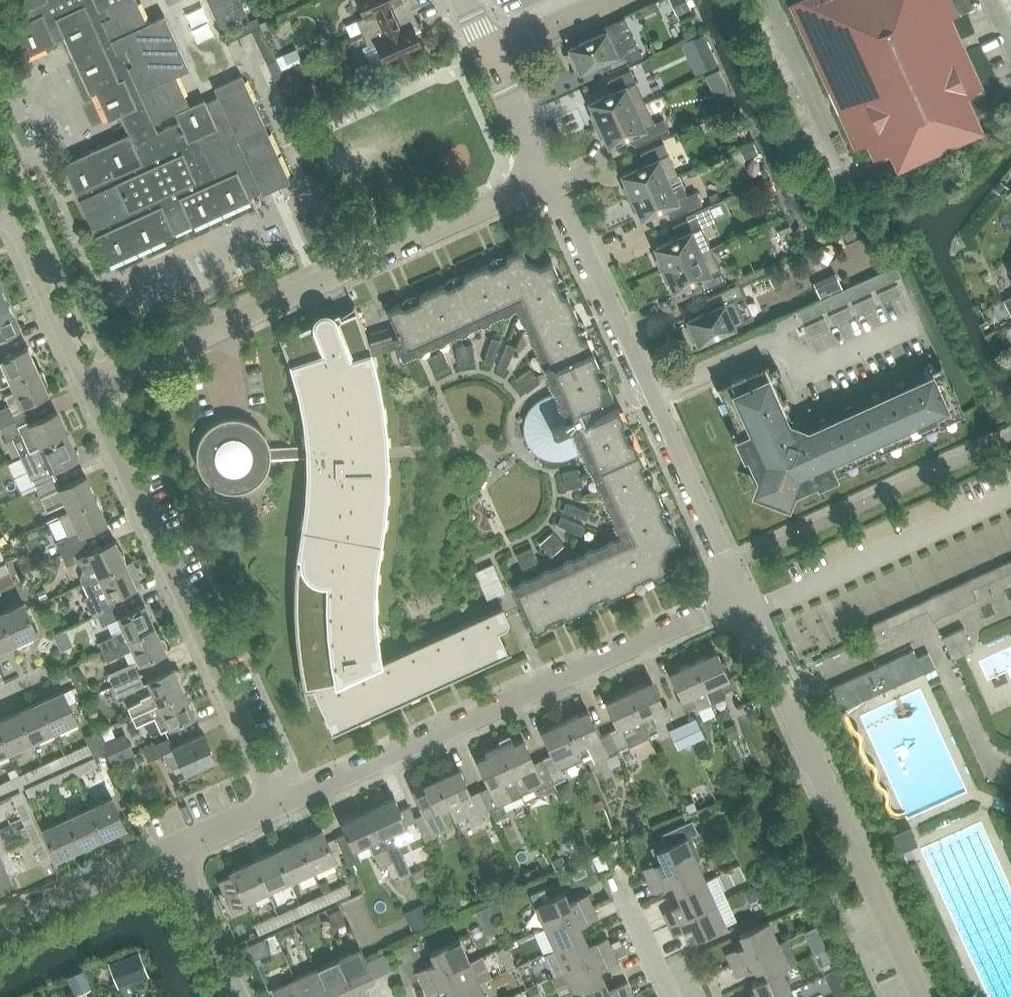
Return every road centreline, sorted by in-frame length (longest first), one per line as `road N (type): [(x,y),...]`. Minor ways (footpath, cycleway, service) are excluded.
road 1 (residential): [(87,387),(549,175)]
road 2 (residential): [(278,802),(737,596)]
road 3 (residential): [(737,596),(549,175)]
road 4 (residential): [(278,802),(87,387)]
road 5 (residential): [(924,996),(737,596)]
road 6 (residential): [(87,387),(8,209)]
road 7 (residential): [(0,925),(171,850)]
road 8 (residential): [(237,996),(171,850)]
road 9 (residential): [(549,175),(489,52)]
road 10 (residential): [(605,0),(489,52)]

